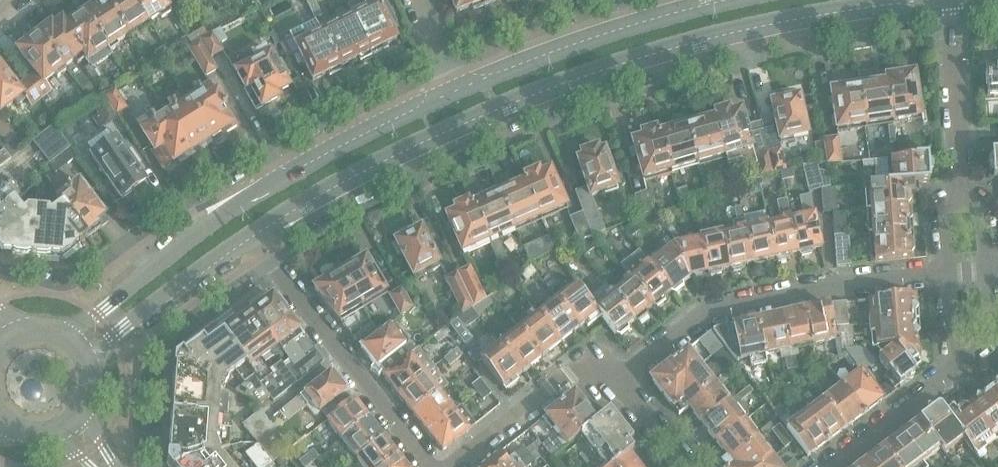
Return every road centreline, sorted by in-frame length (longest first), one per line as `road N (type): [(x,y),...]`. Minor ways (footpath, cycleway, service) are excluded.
road 1 (tertiary): [(251,237),(364,171),(585,76),(769,24),(925,0)]
road 2 (tertiary): [(453,90),(216,219),(64,334)]
road 3 (residential): [(618,381),(706,311),(834,285),(948,273)]
road 4 (residential): [(251,237),(430,466)]
road 5 (tertiary): [(727,0),(588,39),(453,90)]
road 6 (residential): [(451,466),(576,366),(600,362),(618,381)]
road 7 (tertiary): [(86,357),(251,237)]
road 8 (residential): [(963,192),(947,0)]
road 9 (residential): [(828,466),(939,380)]
road 10 (residential): [(939,380),(993,338),(991,269)]

